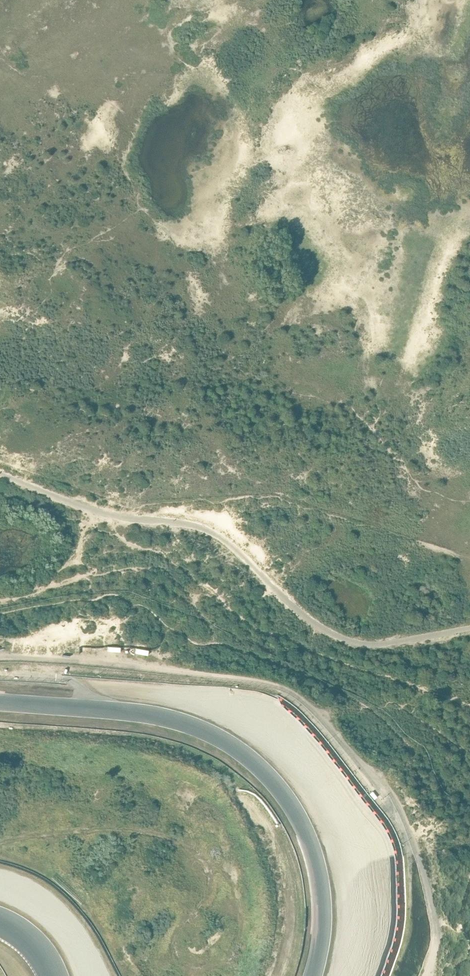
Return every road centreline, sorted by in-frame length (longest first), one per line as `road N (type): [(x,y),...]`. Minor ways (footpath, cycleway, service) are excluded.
road 1 (track): [(426,975),(435,922),(400,809),(297,696),(253,681),(0,658)]

